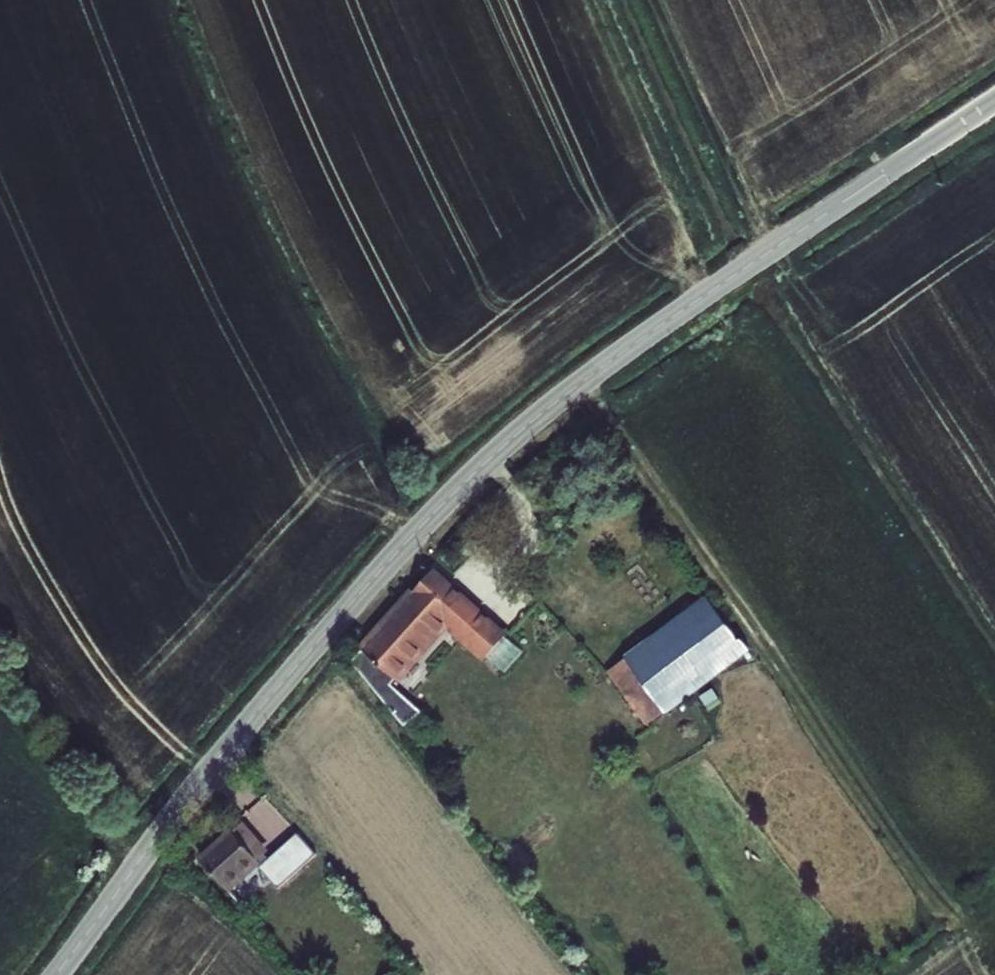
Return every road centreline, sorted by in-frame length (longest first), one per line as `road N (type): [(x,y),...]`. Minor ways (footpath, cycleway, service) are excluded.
road 1 (unclassified): [(994,109),(764,257),(531,426),(367,591),(147,849),(57,974)]

